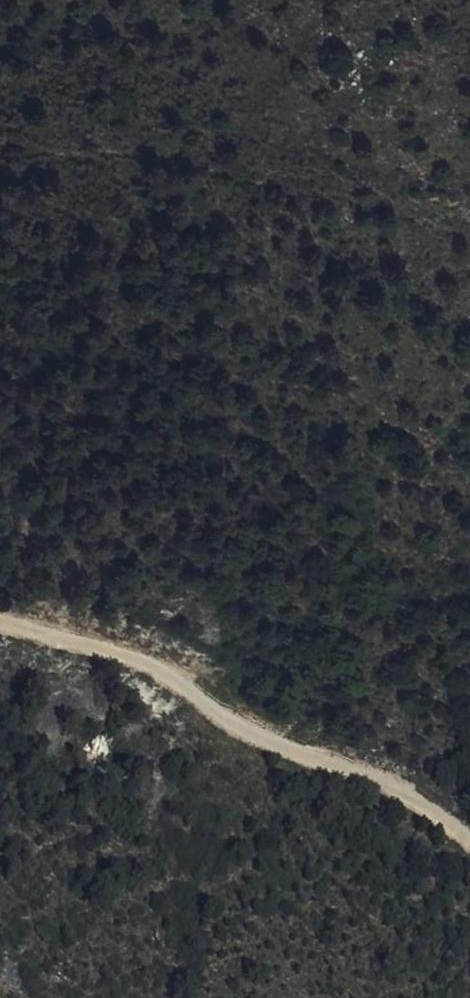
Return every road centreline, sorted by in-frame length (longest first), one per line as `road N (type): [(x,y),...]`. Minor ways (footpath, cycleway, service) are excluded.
road 1 (track): [(0,617),(157,665),(266,736),(391,782),(469,835)]

